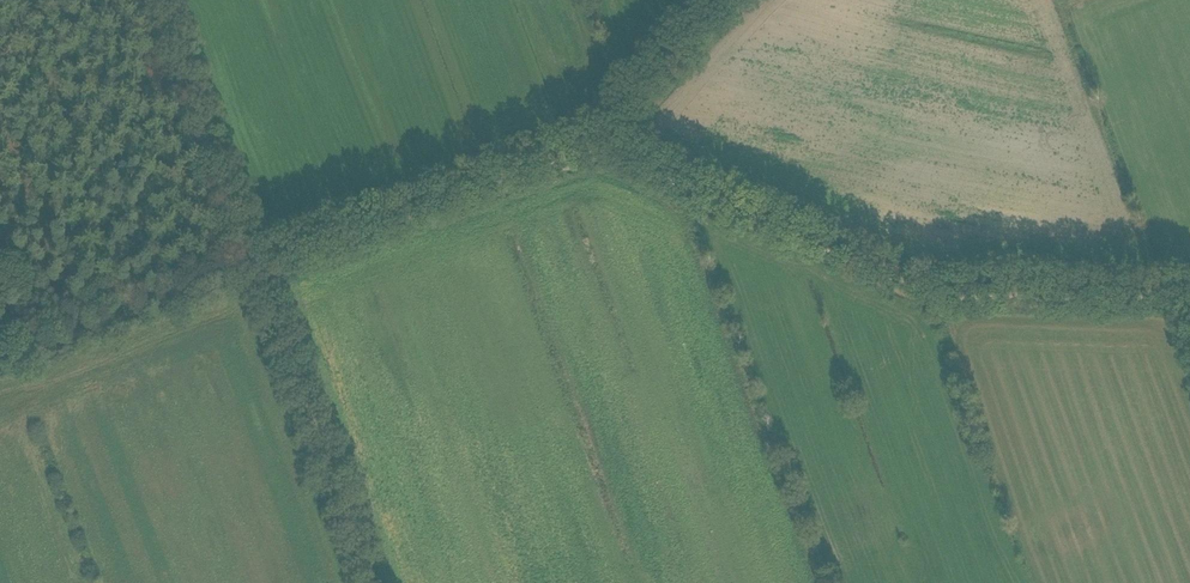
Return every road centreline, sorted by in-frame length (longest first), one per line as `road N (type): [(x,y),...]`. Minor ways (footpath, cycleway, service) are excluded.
road 1 (track): [(602,145),(929,291),(1167,297),(1189,305)]
road 2 (track): [(602,145),(260,275)]
road 3 (track): [(260,275),(374,582)]
road 4 (track): [(155,0),(260,275)]
road 5 (track): [(260,275),(0,367)]
road 6 (track): [(730,0),(602,145)]

